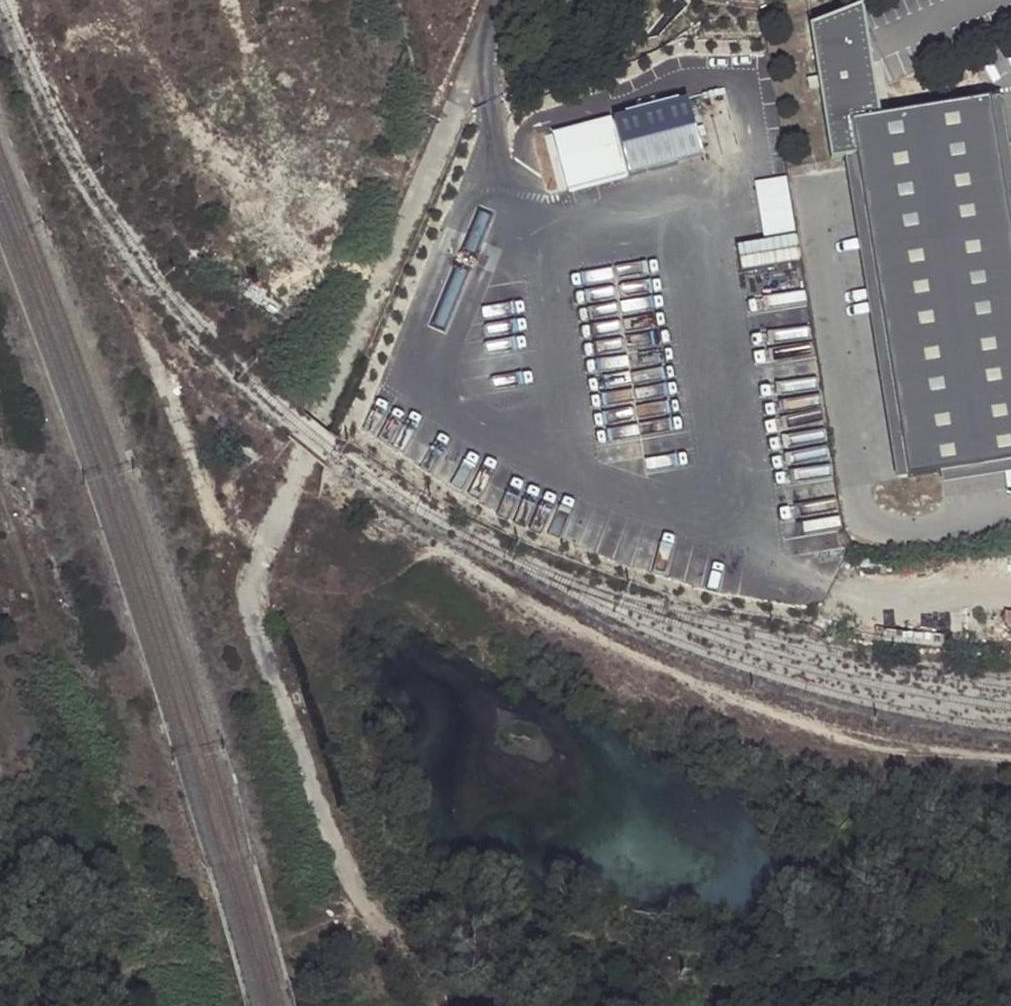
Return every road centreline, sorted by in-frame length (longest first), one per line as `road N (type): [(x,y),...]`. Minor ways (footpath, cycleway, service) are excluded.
road 1 (track): [(480,51),(255,571),(250,606),(346,873),(420,972),(432,1005)]

